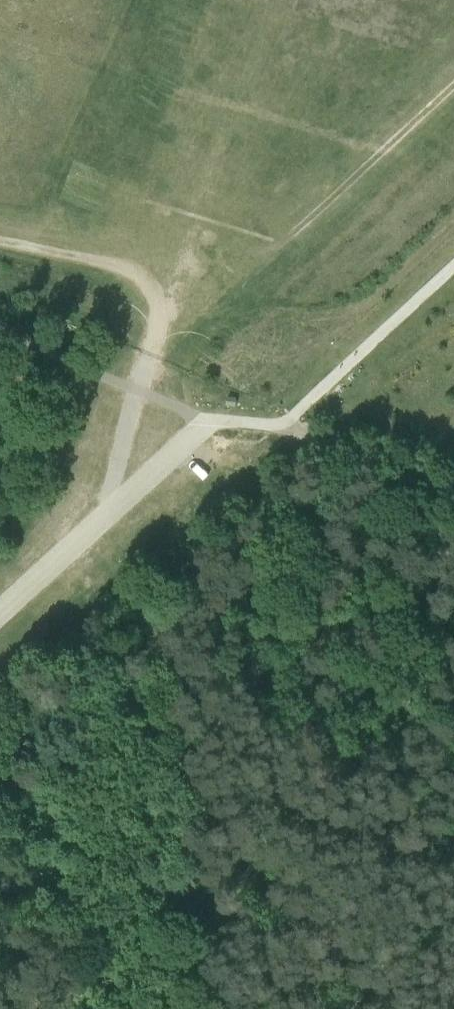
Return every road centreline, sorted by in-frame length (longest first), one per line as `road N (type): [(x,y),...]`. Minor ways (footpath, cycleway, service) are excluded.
road 1 (track): [(161,319),(231,282),(453,84)]
road 2 (unclassified): [(0,614),(208,422),(280,423)]
road 3 (track): [(0,328),(208,422)]
road 4 (track): [(161,319),(106,516)]
road 5 (track): [(0,246),(108,265),(148,282),(161,319)]
road 6 (unclassified): [(453,496),(280,423)]

